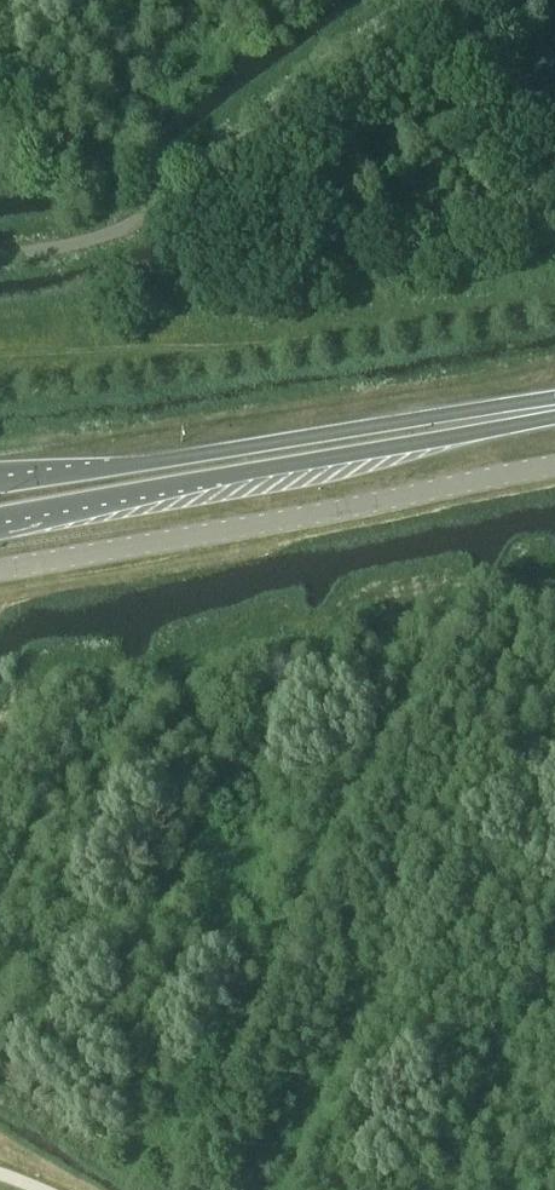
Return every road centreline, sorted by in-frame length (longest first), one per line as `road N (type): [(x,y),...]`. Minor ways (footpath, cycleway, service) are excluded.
road 1 (unclassified): [(554,468),(0,567)]
road 2 (primary): [(0,517),(412,441),(492,417)]
road 3 (primary): [(492,417),(414,419),(0,480)]

